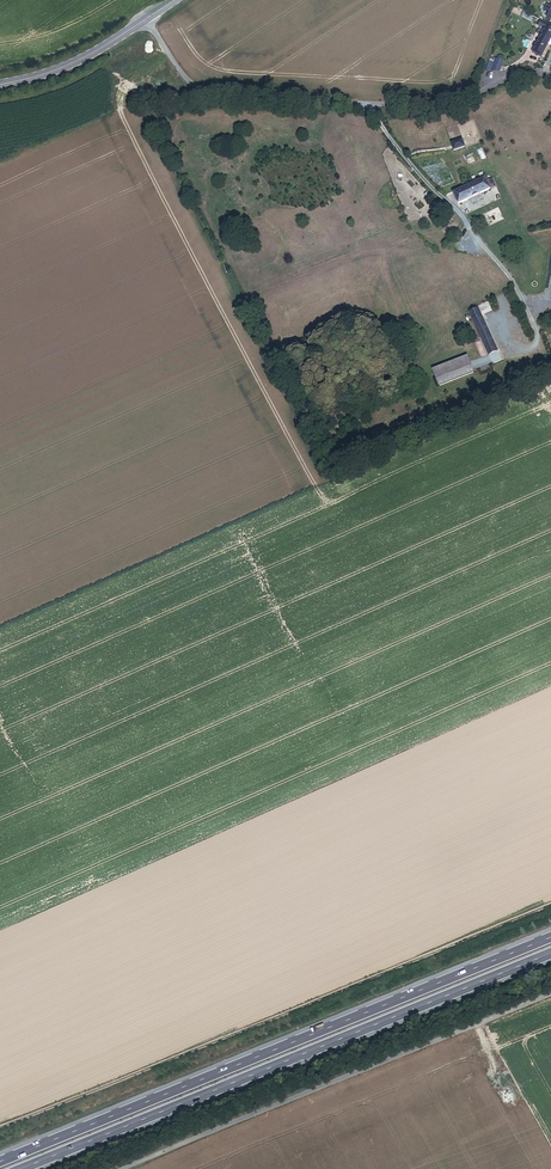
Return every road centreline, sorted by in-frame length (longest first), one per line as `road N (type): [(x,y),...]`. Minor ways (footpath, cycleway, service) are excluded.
road 1 (trunk): [(550,936),(0,1161)]
road 2 (track): [(550,904),(0,1126)]
road 3 (trunk): [(18,1168),(550,952)]
road 4 (unclassified): [(126,1168),(550,995)]
road 5 (unclassified): [(550,76),(530,72),(452,101),(393,106),(219,93),(192,84),(146,20)]
road 6 (secondary): [(146,20),(91,55),(0,85)]

